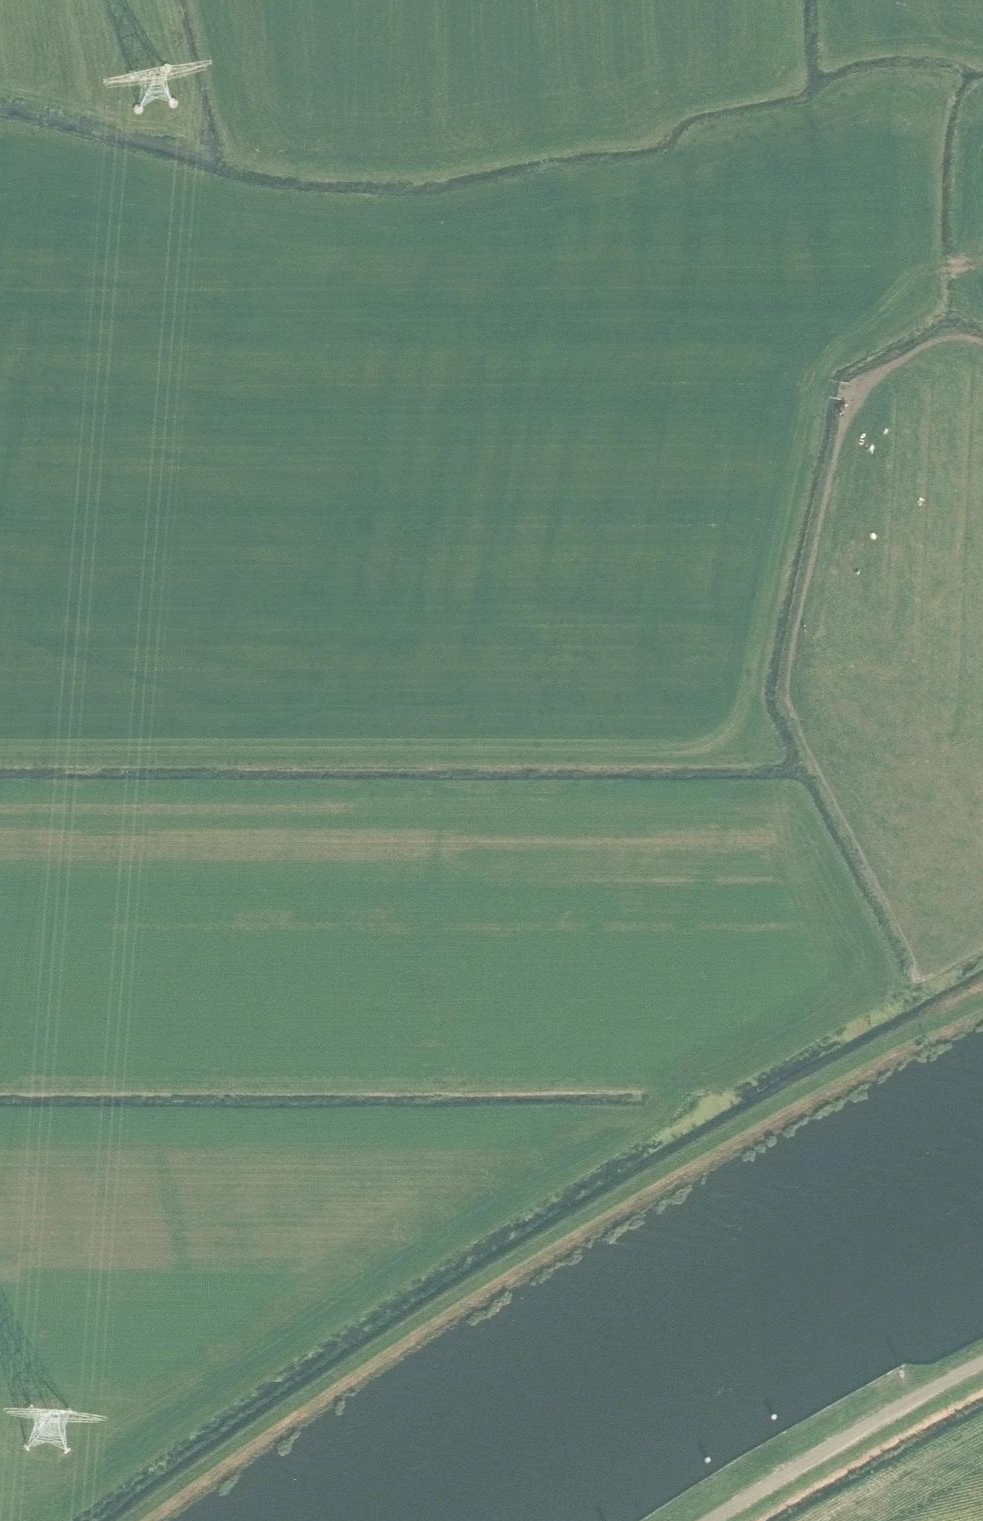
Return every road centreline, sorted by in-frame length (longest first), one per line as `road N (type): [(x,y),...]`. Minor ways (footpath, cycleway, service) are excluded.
road 1 (unclassified): [(982,1364),(707,1520)]

